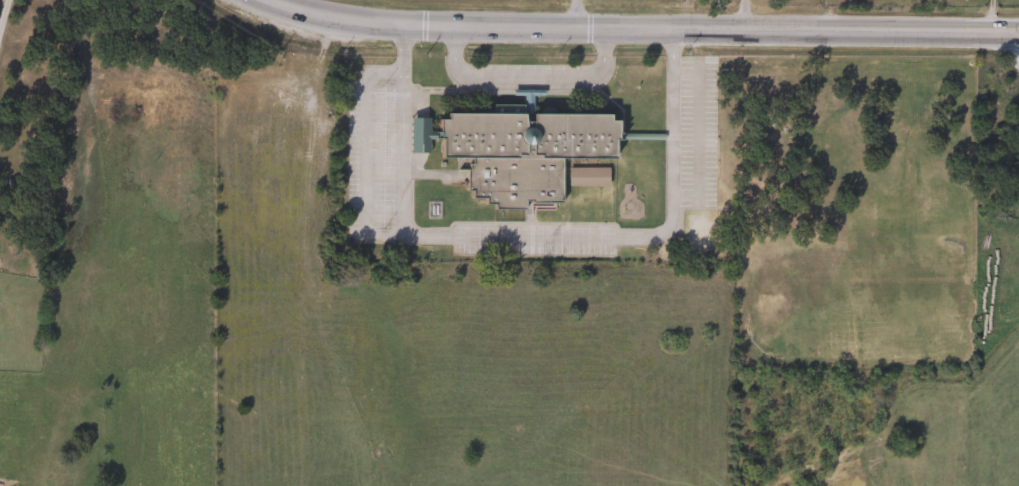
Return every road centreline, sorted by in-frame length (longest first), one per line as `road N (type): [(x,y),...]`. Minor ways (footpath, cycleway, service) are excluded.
road 1 (residential): [(1018,32),(409,26),(267,0)]

